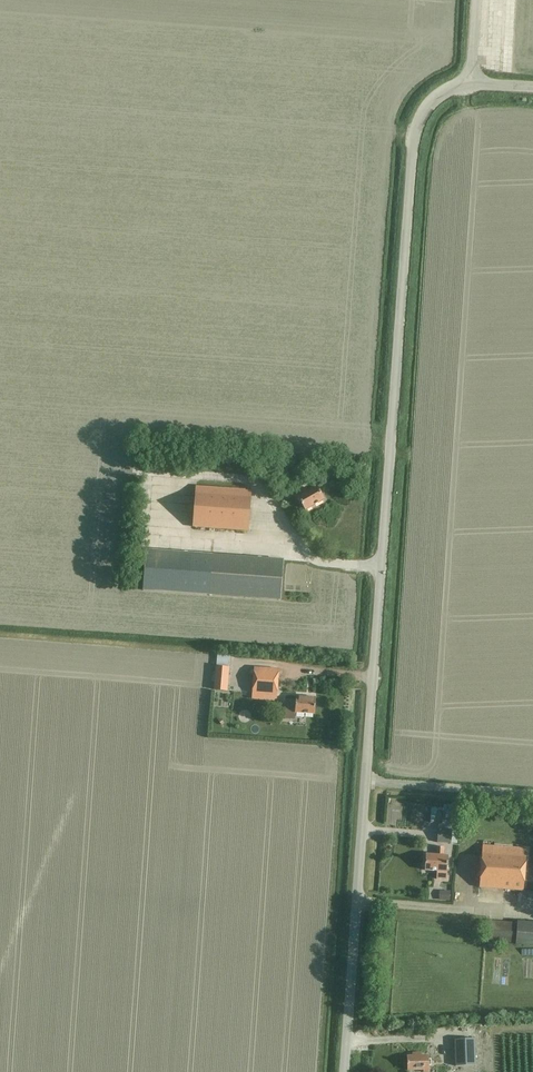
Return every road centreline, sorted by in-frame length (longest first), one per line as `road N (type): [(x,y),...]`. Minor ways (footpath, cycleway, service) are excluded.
road 1 (unclassified): [(343,1071),(412,147),(433,100),(471,81)]

